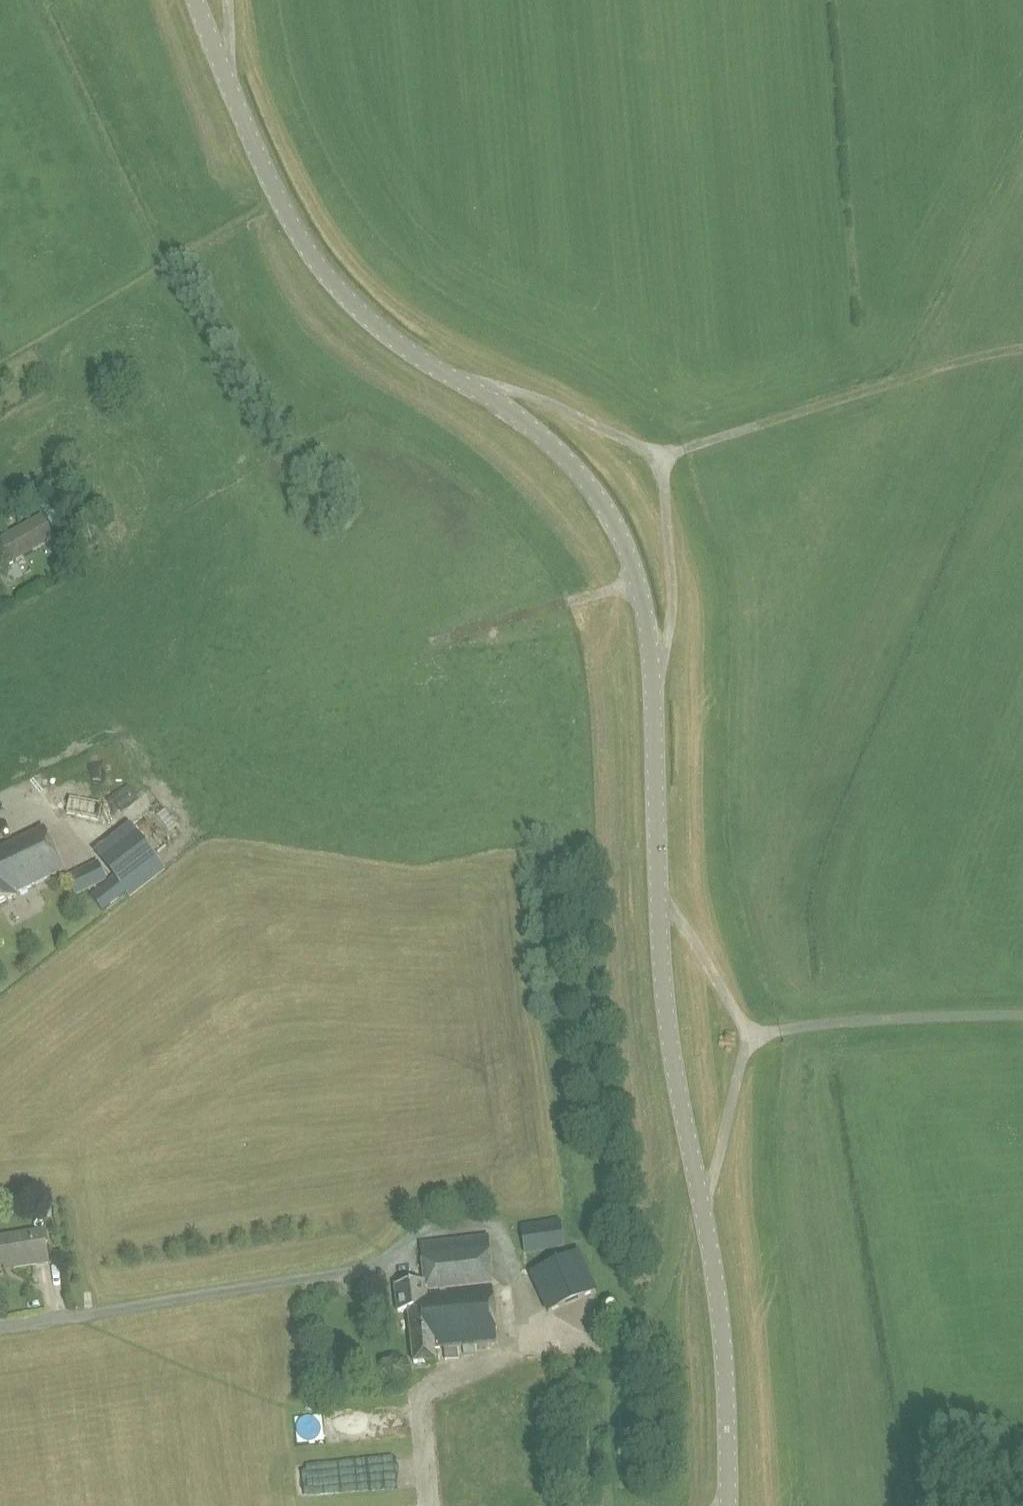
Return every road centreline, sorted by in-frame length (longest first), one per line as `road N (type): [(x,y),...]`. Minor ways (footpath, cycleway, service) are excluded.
road 1 (tertiary): [(727,1505),(714,1285),(662,1000),(653,682)]
road 2 (unclassified): [(653,682),(667,589),(662,483),(643,448),(450,377)]
road 3 (tertiary): [(653,682),(637,588),(603,506),(549,442),(450,377)]
road 4 (tertiary): [(450,377),(375,329),(328,280),(284,215),(228,89)]

